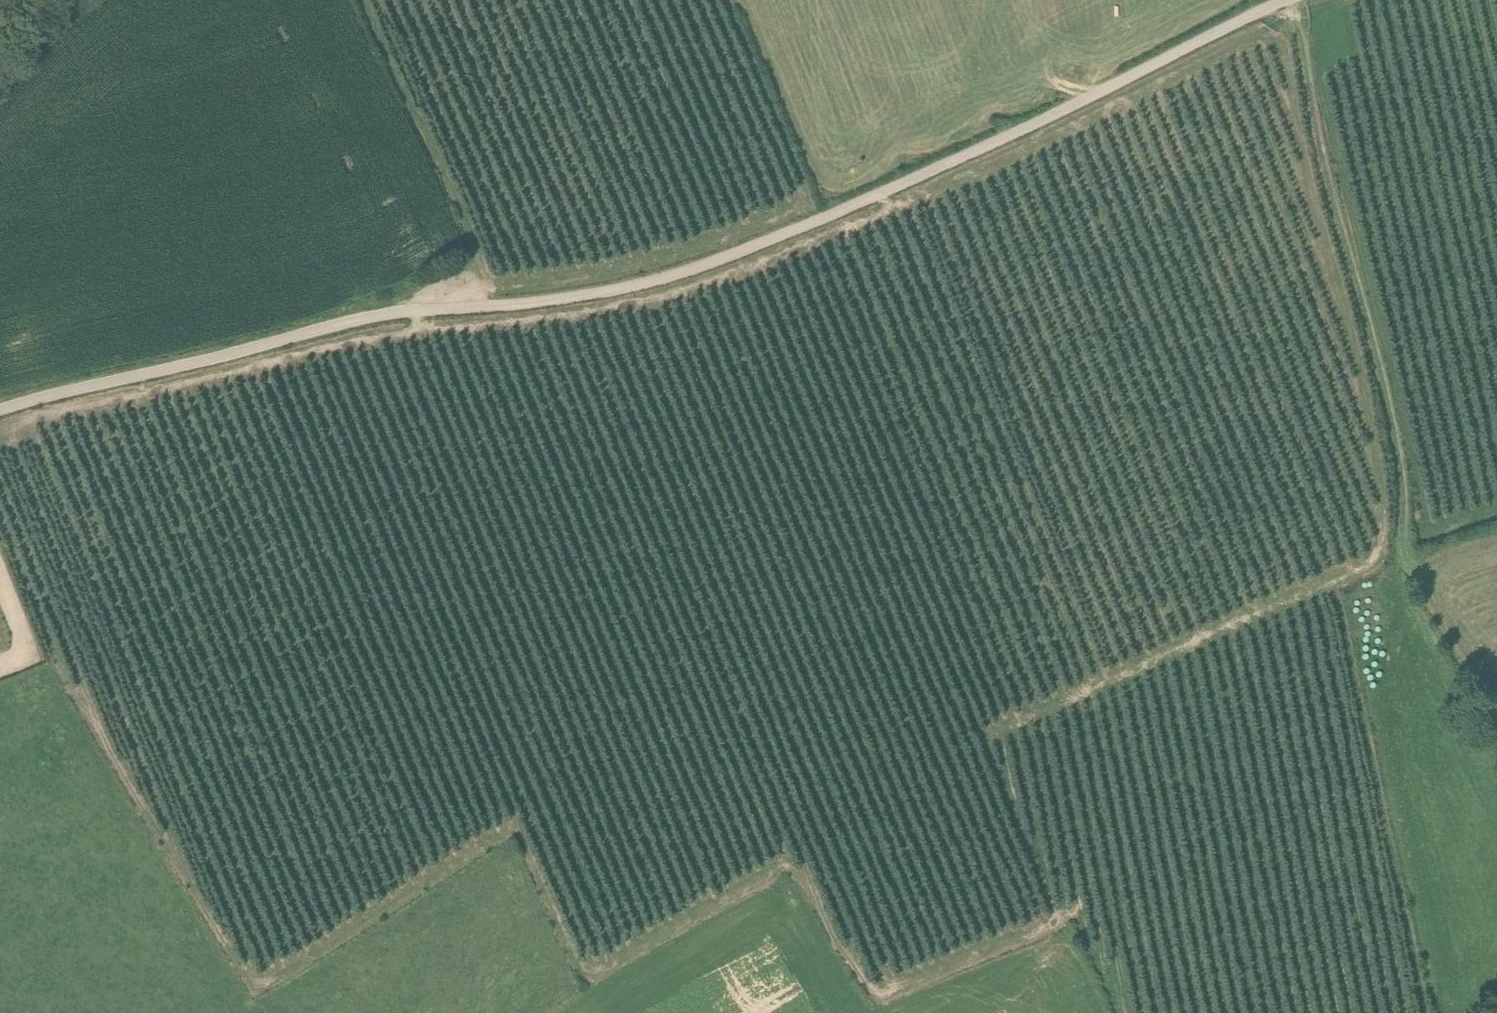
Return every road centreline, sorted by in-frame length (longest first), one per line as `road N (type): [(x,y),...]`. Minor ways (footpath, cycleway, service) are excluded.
road 1 (unclassified): [(0,409),(355,322),(611,293),(706,266),(1014,134),(1289,0)]

